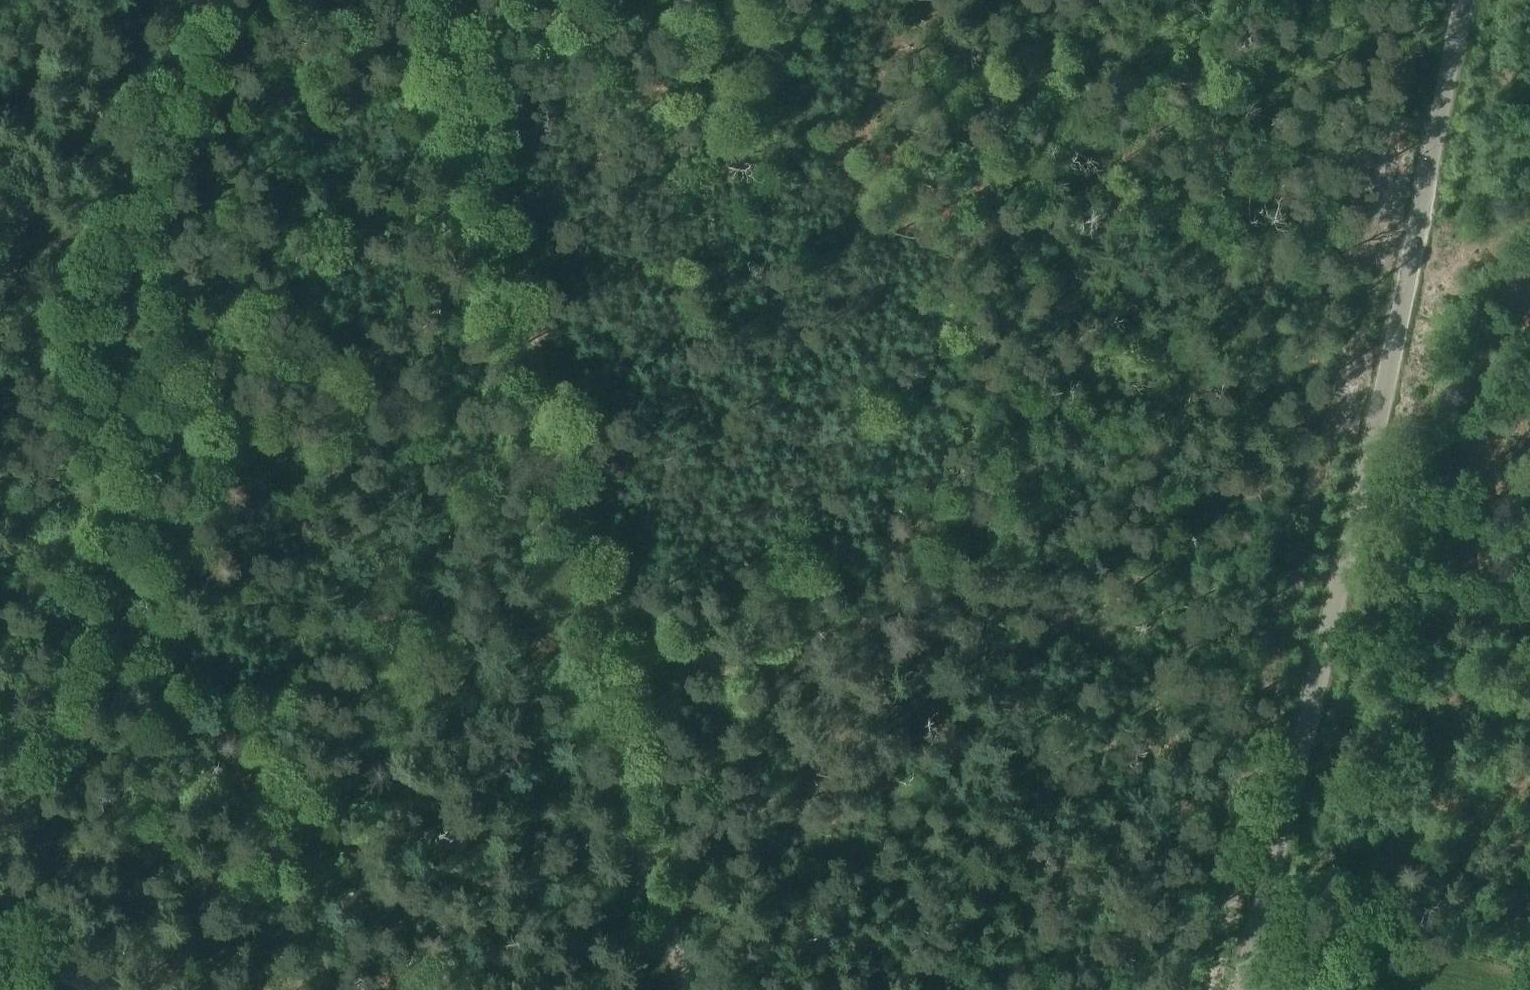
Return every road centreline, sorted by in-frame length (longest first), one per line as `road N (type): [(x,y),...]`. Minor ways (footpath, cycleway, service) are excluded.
road 1 (track): [(668,989),(421,0)]
road 2 (unclassified): [(1241,989),(1360,498),(1464,0)]
road 3 (track): [(0,911),(137,989)]

